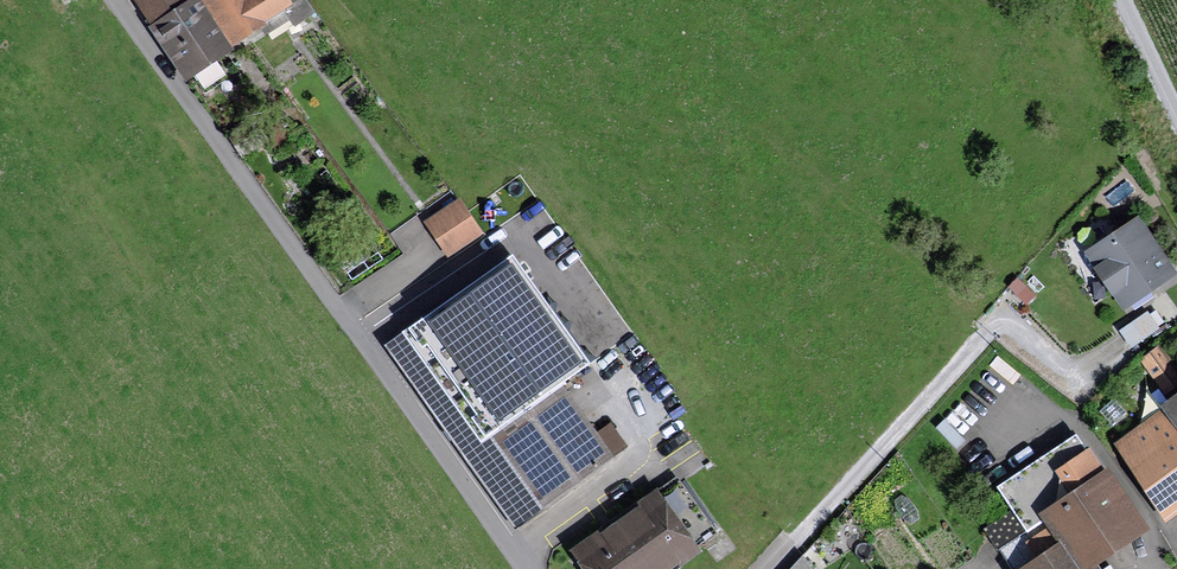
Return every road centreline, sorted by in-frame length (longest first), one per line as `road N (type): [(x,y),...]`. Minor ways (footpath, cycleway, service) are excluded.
road 1 (unclassified): [(526,568),(113,0)]
road 2 (residential): [(1116,345),(1068,366),(1021,333),(992,330),(770,568)]
road 3 (track): [(1124,0),(1176,116)]

